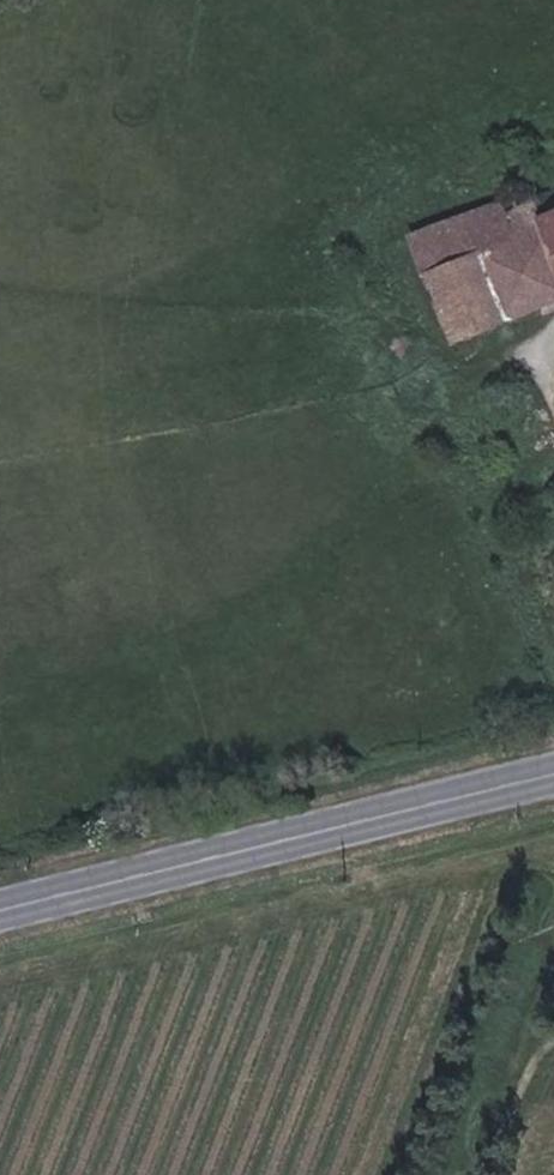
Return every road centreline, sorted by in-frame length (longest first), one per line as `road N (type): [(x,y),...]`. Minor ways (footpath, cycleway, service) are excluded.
road 1 (primary): [(0,912),(553,777)]

